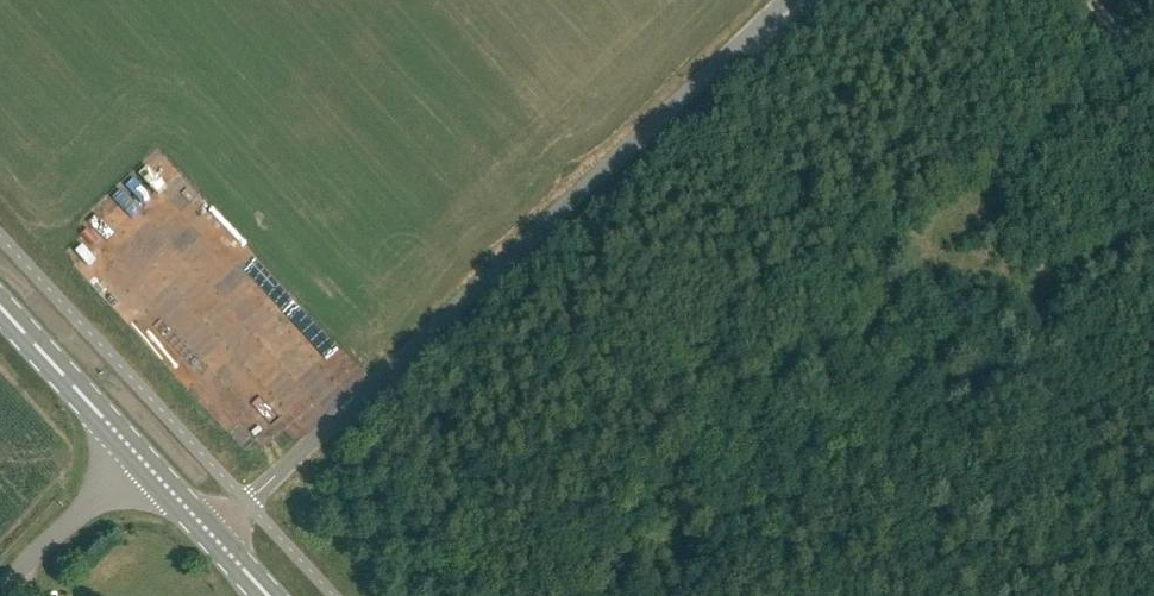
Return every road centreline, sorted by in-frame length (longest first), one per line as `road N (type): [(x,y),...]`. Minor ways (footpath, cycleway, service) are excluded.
road 1 (unclassified): [(788,0),(210,536)]
road 2 (secondary): [(140,459),(0,309)]
road 3 (unclassified): [(0,595),(140,459)]

